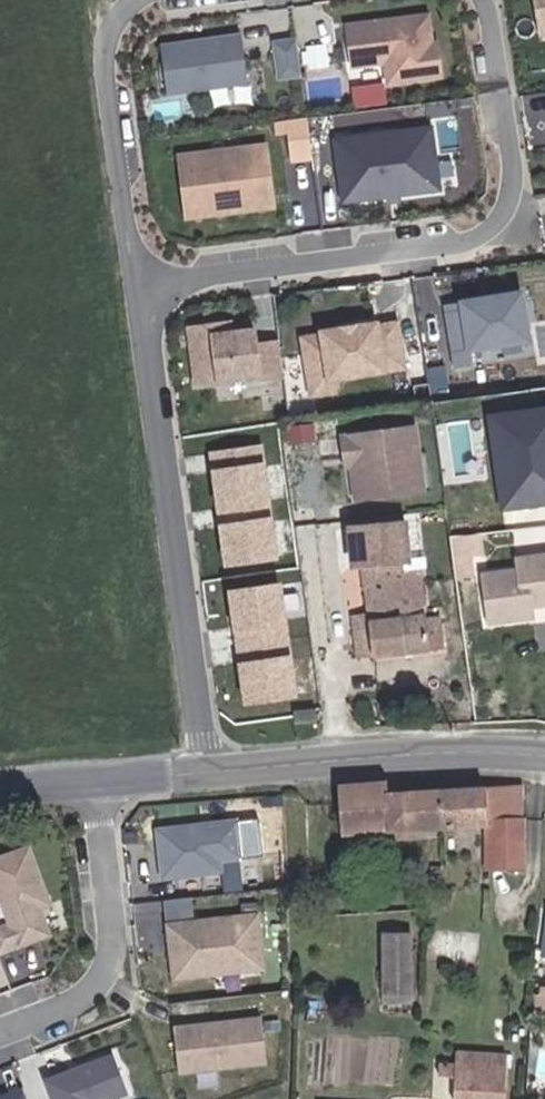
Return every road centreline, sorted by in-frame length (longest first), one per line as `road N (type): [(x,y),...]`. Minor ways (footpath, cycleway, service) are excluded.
road 1 (residential): [(146,319),(158,294),(177,281),(444,249),(486,233),(500,217),(514,161),(495,0)]
road 2 (residential): [(207,770),(146,319)]
road 3 (secondary): [(544,752),(478,747),(207,770)]
road 4 (residential): [(96,779),(112,937),(105,966),(76,1000),(0,1029)]
road 5 (residential): [(107,57),(146,319)]

